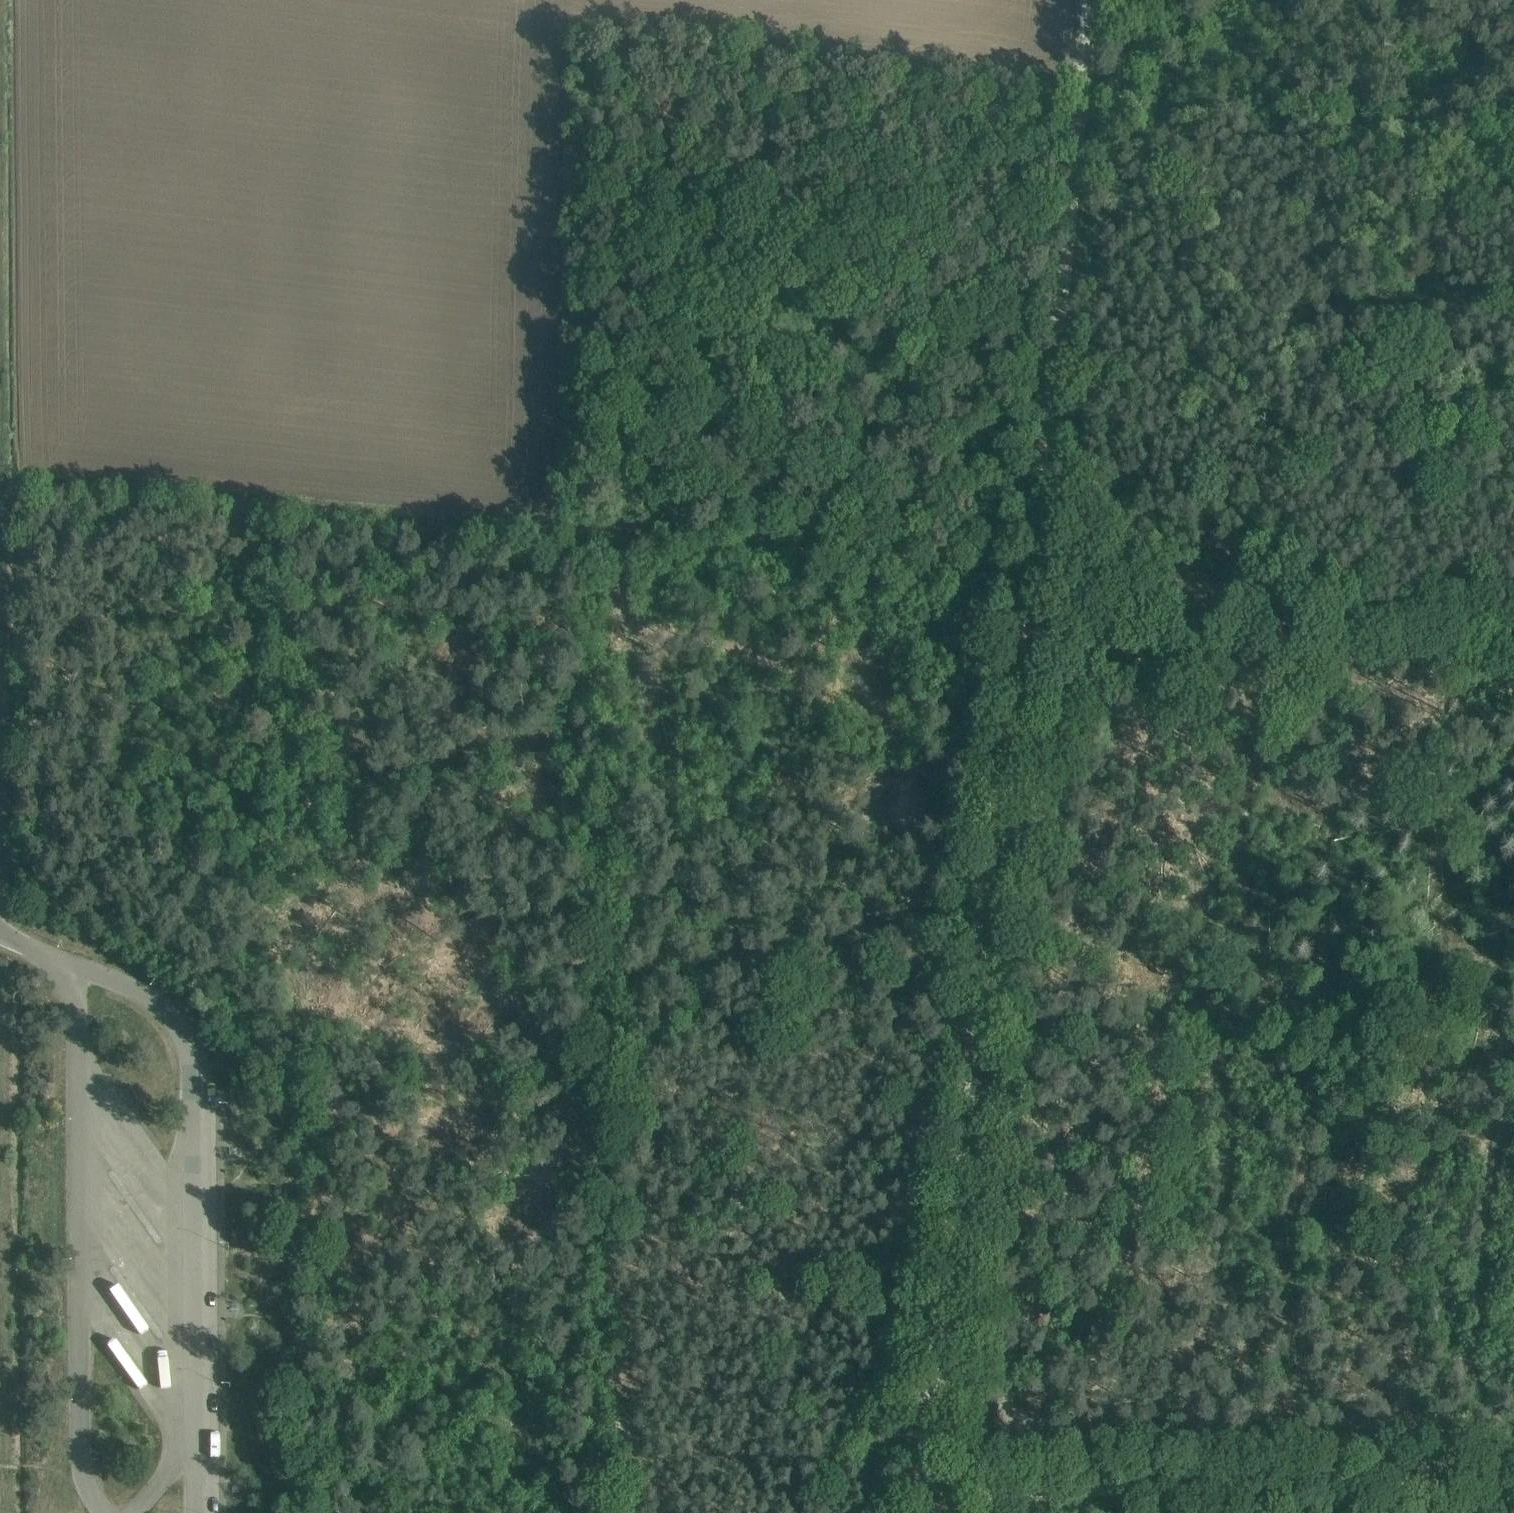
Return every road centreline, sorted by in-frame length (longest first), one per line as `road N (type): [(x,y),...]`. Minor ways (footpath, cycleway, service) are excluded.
road 1 (track): [(1091,0),(916,1512)]
road 2 (track): [(919,1487),(1513,1480)]

